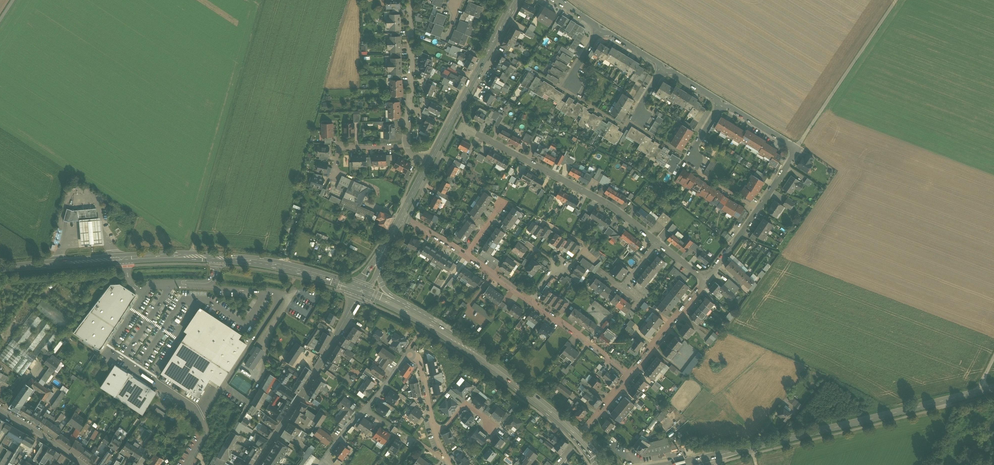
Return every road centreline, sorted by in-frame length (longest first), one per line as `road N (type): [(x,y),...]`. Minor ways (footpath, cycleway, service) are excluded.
road 1 (primary): [(0,269),(218,258),(362,291)]
road 2 (secondary): [(681,464),(993,388)]
road 3 (primary): [(398,306),(559,420),(600,464)]
road 4 (residential): [(706,281),(796,150),(722,104)]
road 5 (residential): [(658,242),(609,205),(464,131)]
road 6 (residential): [(435,431),(419,357),(410,355),(326,460)]
road 7 (residential): [(362,291),(257,464)]
road 8 (primary): [(517,0),(429,163)]
road 9 (track): [(796,150),(897,0)]
road 10 (residential): [(406,146),(410,0)]
road 11 (residential): [(630,375),(531,301)]
road 12 (residential): [(630,375),(706,281)]

